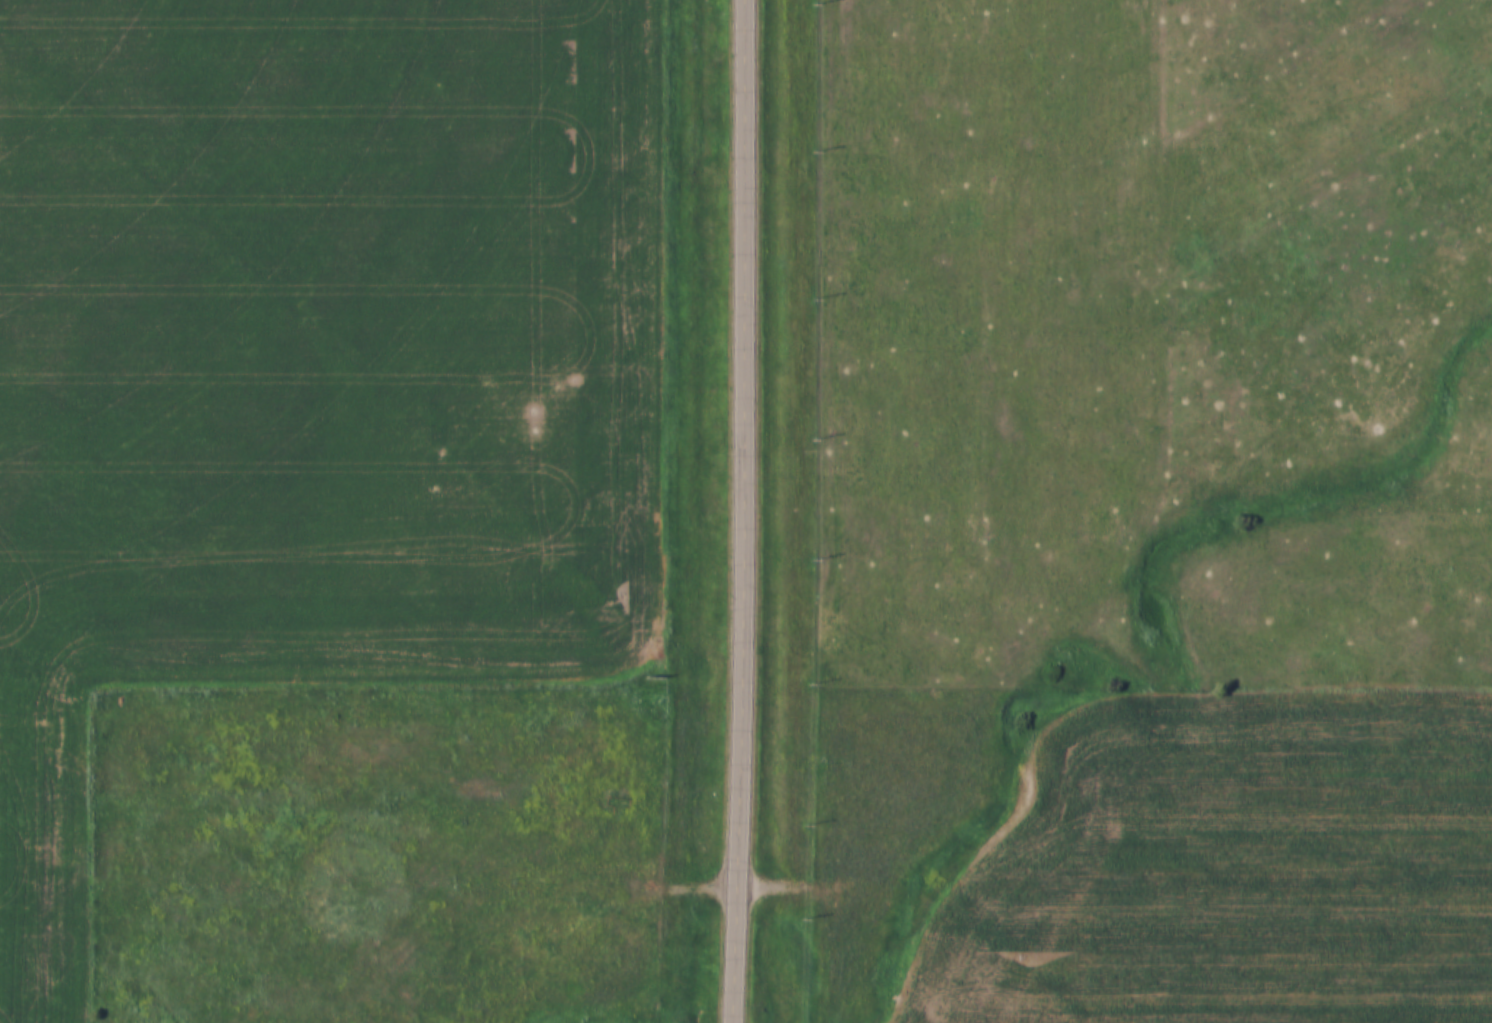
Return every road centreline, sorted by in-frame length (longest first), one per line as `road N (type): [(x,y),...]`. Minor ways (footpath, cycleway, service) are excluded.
road 1 (primary): [(737,1022),(746,0)]

